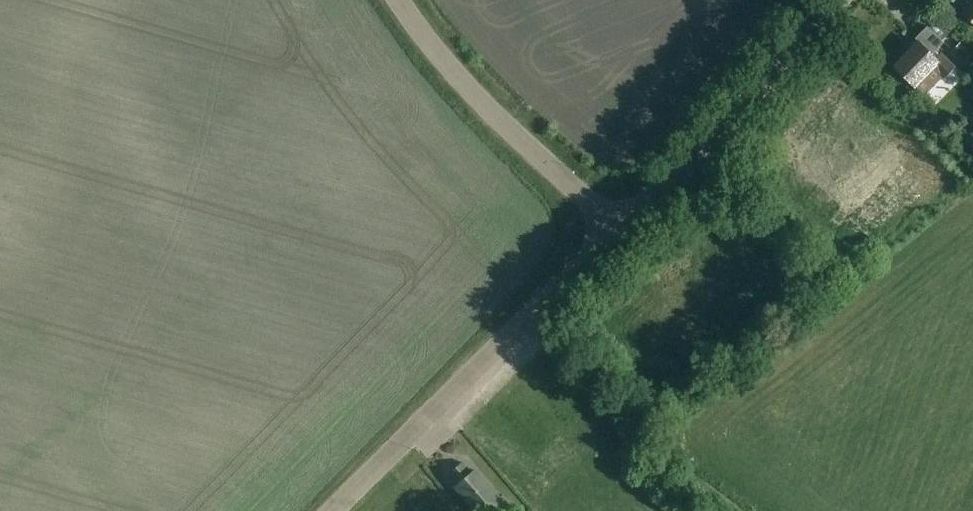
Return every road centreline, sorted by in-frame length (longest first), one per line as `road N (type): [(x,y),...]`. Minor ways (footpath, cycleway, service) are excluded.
road 1 (tertiary): [(335,510),(618,231)]
road 2 (tertiary): [(618,231),(464,83),(398,0)]
road 3 (tertiary): [(618,231),(830,0)]

